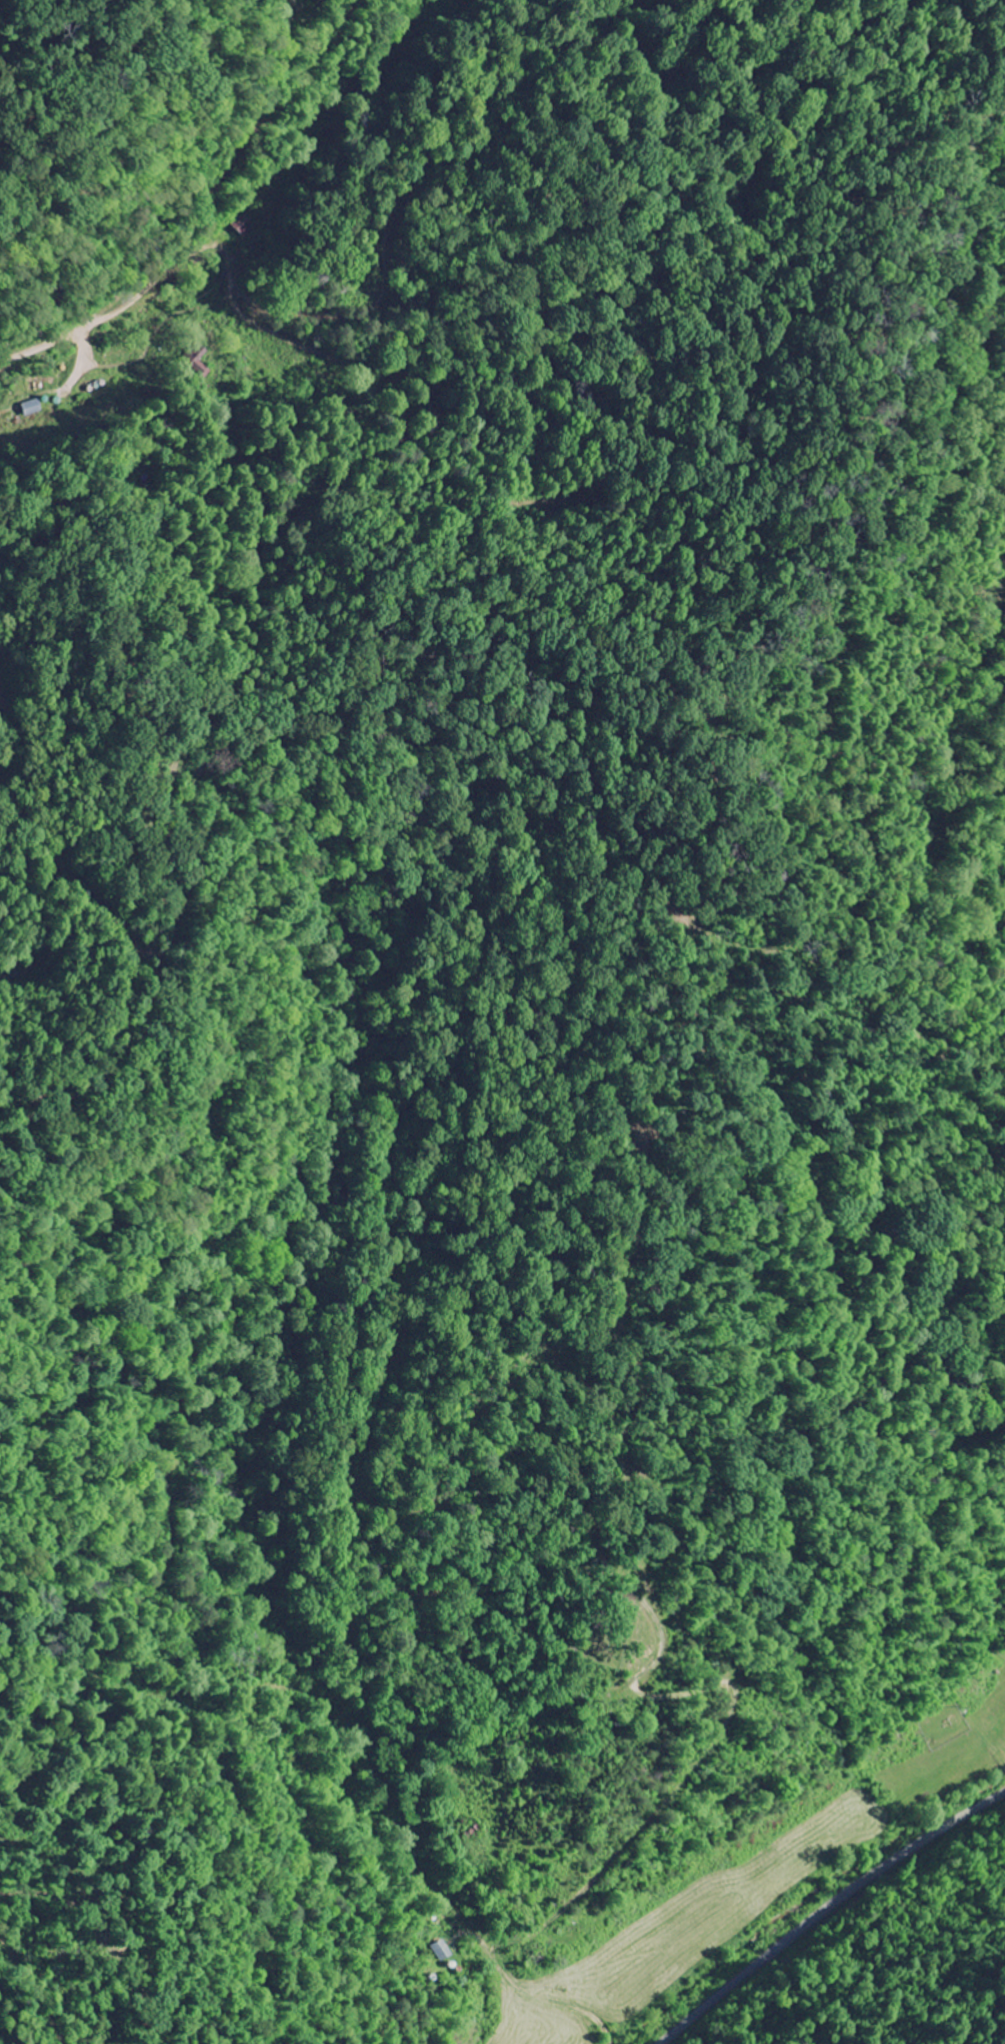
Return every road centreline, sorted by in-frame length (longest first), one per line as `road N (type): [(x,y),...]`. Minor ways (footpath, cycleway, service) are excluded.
road 1 (residential): [(662,2043),(960,1817),(1004,1792)]
road 2 (residential): [(0,336),(212,244)]

